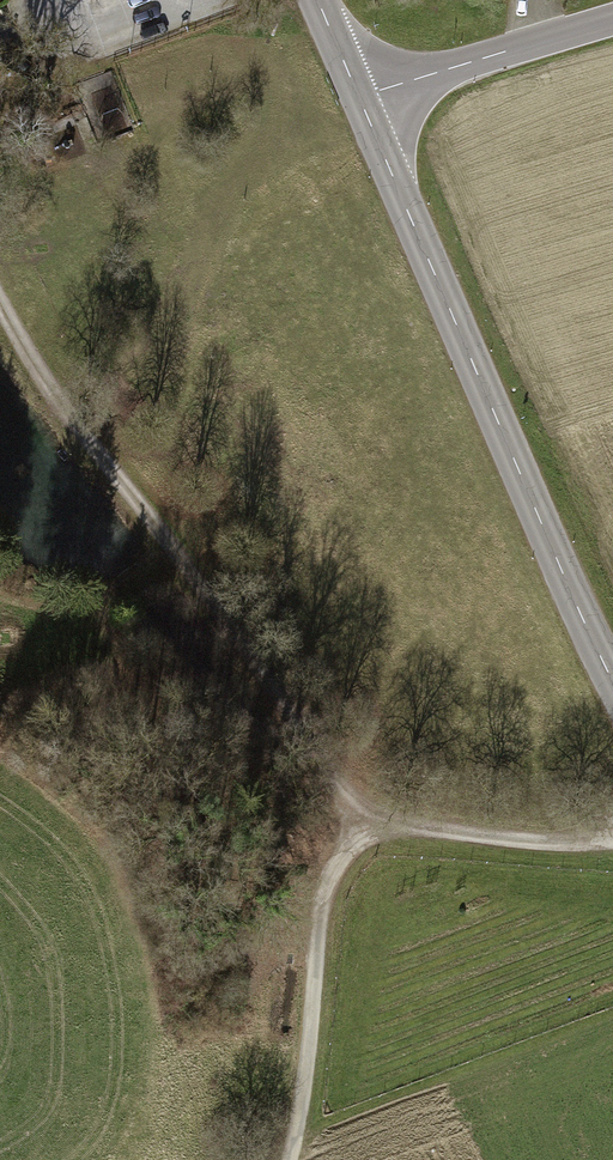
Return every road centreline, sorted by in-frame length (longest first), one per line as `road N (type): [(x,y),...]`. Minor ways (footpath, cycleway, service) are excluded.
road 1 (secondary): [(612,680),(359,98)]
road 2 (track): [(0,304),(55,396),(343,786),(373,813)]
road 3 (track): [(289,1159),(322,906),(337,866),(373,813)]
road 4 (tertiary): [(359,98),(612,21)]
road 5 (track): [(373,813),(516,840),(612,840)]

